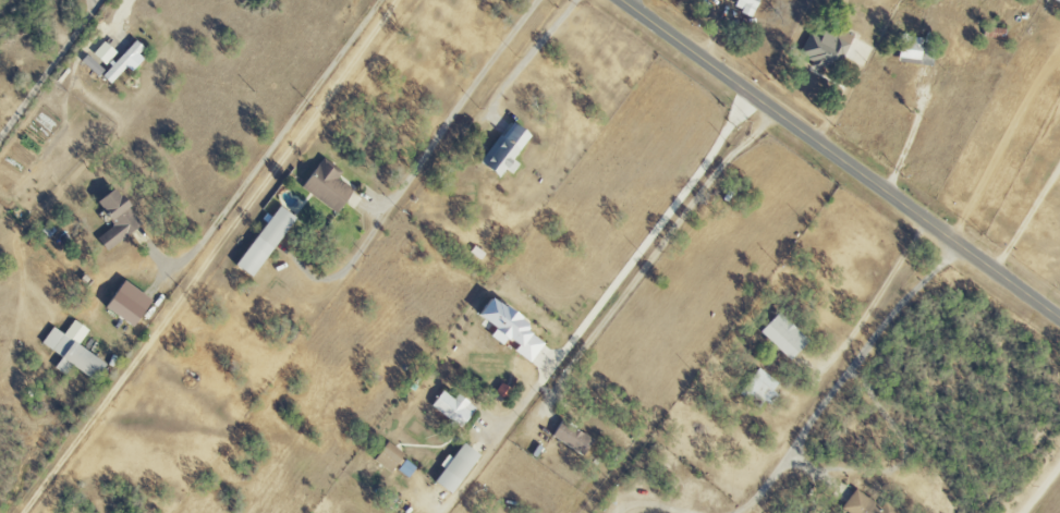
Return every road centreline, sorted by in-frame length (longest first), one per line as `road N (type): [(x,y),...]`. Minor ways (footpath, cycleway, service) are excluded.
road 1 (tertiary): [(623,0),(1059,319)]

